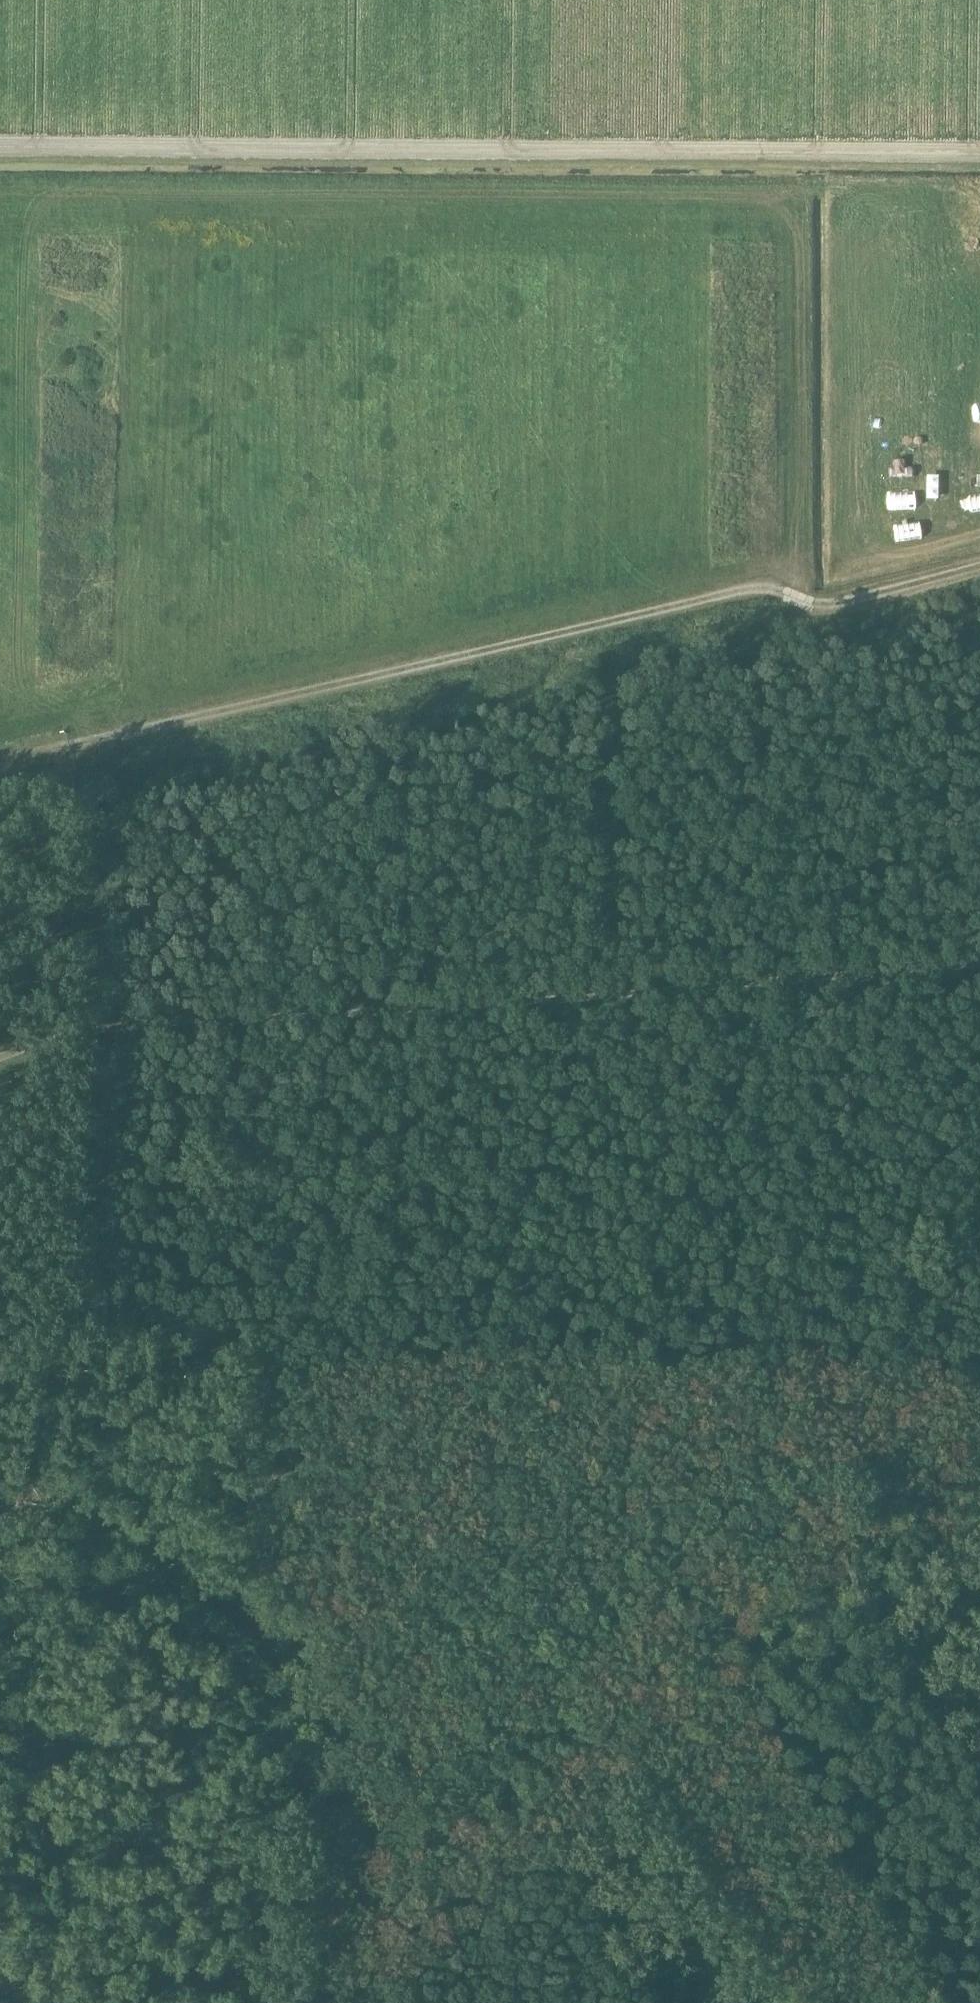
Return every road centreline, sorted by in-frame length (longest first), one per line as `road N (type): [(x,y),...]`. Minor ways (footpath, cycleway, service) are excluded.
road 1 (track): [(979,567),(831,603),(773,590),(732,592),(0,762)]
road 2 (track): [(979,964),(123,1025),(51,1037),(0,1056)]
road 3 (track): [(874,1584),(853,1581),(344,2002)]
road 4 (track): [(979,1745),(886,1600)]

